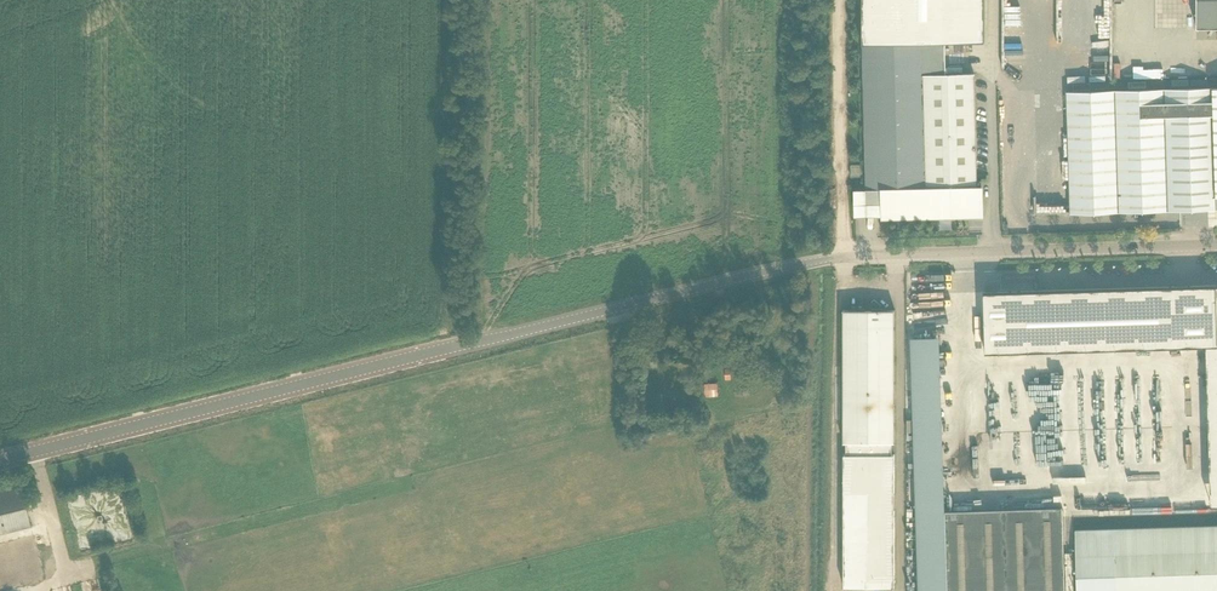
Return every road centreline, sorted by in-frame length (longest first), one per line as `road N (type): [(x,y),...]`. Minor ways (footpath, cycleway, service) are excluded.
road 1 (unclassified): [(0,464),(813,260),(1216,246)]

